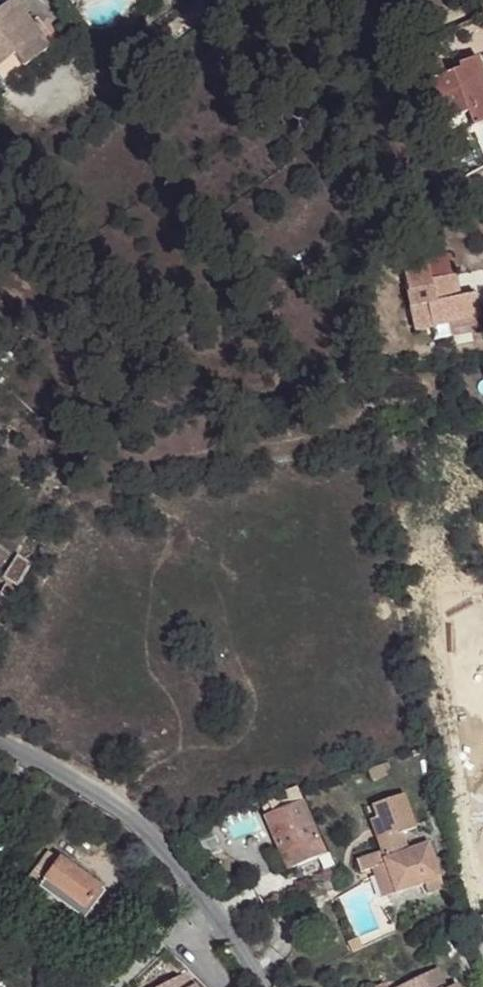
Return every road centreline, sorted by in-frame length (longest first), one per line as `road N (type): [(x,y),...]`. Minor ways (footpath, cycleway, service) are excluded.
road 1 (residential): [(261,986),(208,903),(120,805),(0,739)]
road 2 (unclassified): [(482,176),(274,288)]

